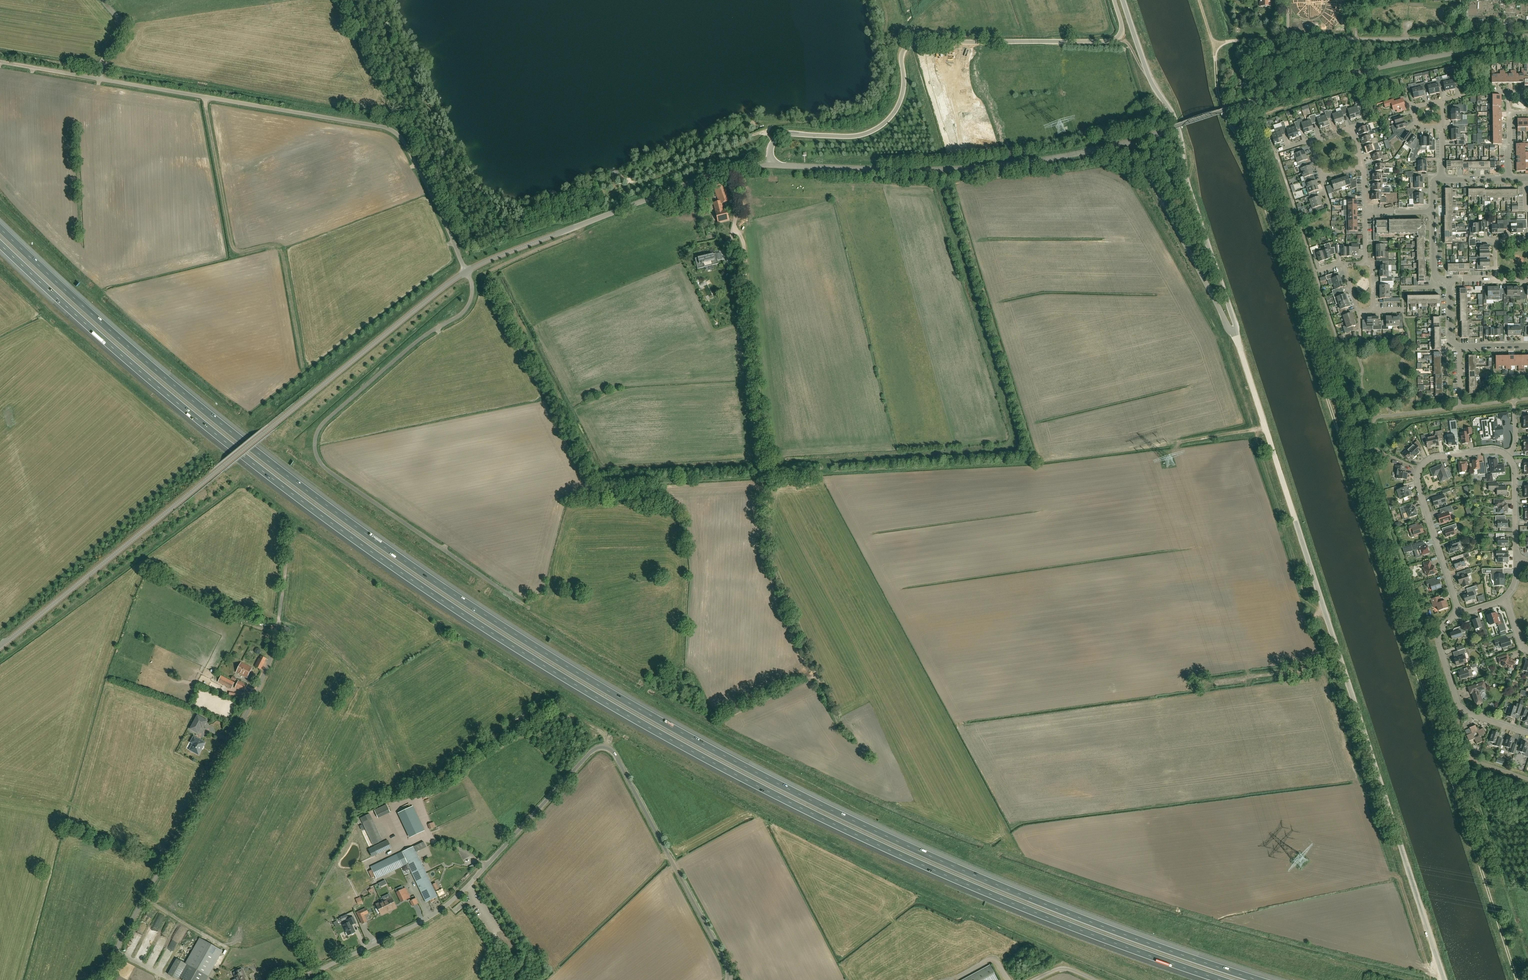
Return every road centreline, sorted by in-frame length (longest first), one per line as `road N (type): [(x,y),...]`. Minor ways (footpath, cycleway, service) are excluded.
road 1 (motorway): [(1258,979),(906,845),(596,685),(274,466),(0,229)]
road 2 (motorway): [(0,245),(114,351),(350,538),(596,697),(891,850),(1221,979)]
road 3 (track): [(0,62),(382,127),(400,137),(471,280),(471,300),(330,417),(316,446),(344,481),(520,603)]
road 4 (unclassified): [(0,646),(459,275),(725,171),(770,165)]
road 5 (unclassified): [(1444,979),(1237,337)]
road 6 (unclassified): [(298,979),(438,912),(601,747),(613,753),(729,979)]
road 7 (track): [(816,676),(765,543),(766,467),(736,255),(748,200),(739,167)]
road 8 (unclassified): [(291,526),(270,662),(99,979)]
road 9 (unclassified): [(770,165),(780,135),(852,136),(881,126),(901,97),(901,57),(909,45),(1114,40),(1123,30),(1114,0)]
road 10 (unclassified): [(1134,140),(1343,76),(1527,46)]
road 11 (track): [(1215,59),(1224,116),(1244,147),(1337,431)]
road 12 (unclassified): [(770,165),(940,170),(1134,140)]
road 13 (unclassified): [(1124,0),(1148,74),(1181,134),(1186,177),(1237,337)]
road 14 (track): [(1337,431),(1447,766)]
road 15 (track): [(304,369),(280,247),(232,249),(205,97)]
road 16 (residential): [(1459,614),(1419,470),(1435,458),(1507,455)]
road 17 (residential): [(1288,40),(1527,36)]
road 18 (track): [(1447,766),(1516,979)]
road 19 (unclassified): [(1237,337),(1134,140)]
road 20 (track): [(1189,685),(1323,667),(1321,598)]
road 21 (residential): [(1527,734),(1461,709),(1440,645),(1444,625),(1459,614)]

